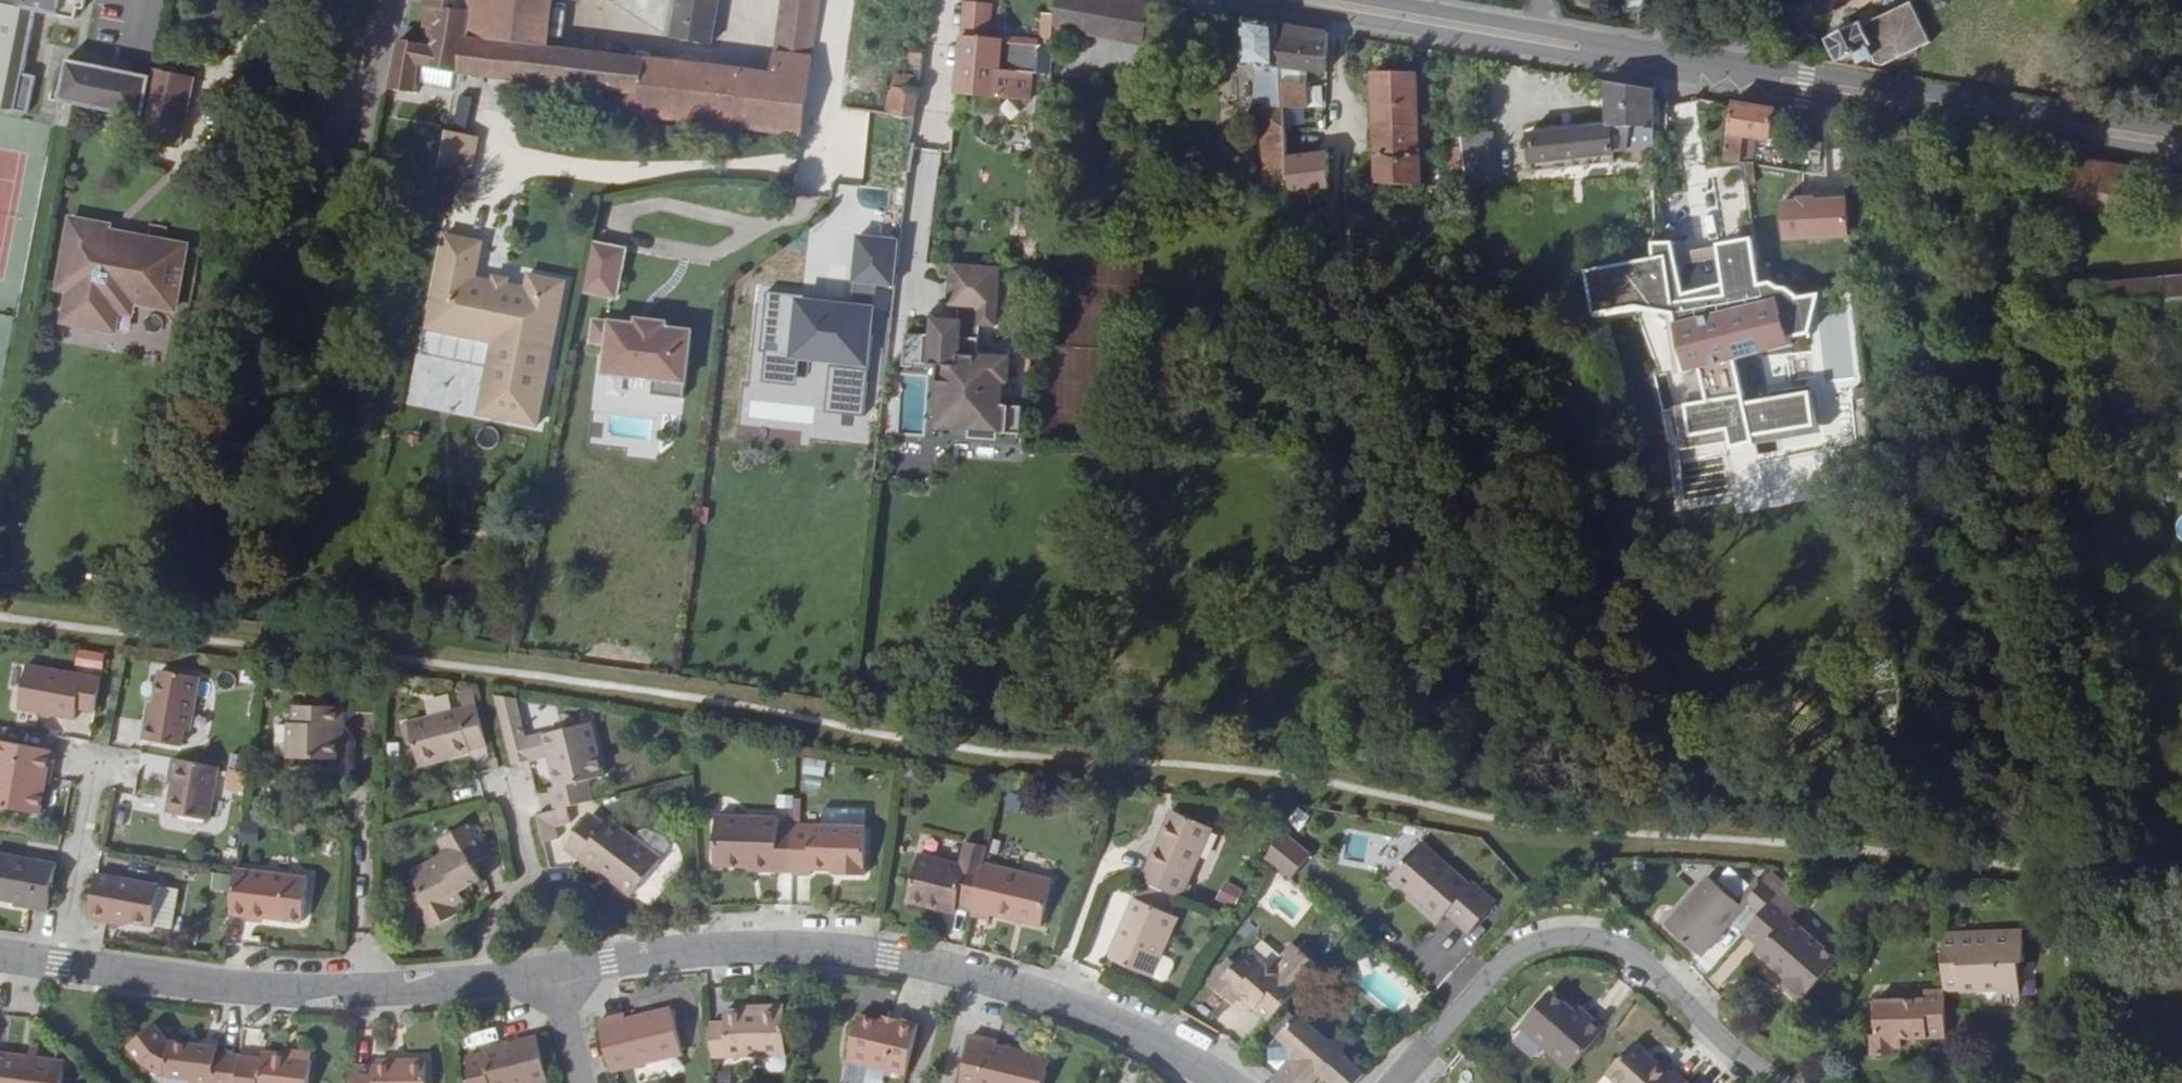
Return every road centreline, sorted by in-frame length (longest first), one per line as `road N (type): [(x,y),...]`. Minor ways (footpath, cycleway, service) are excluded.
road 1 (secondary): [(2181,144),(1307,0)]
road 2 (residential): [(1779,1082),(1651,969),(1586,937),(1515,953),(1393,1082)]
road 3 (tertiary): [(58,964),(250,989),(358,993),(489,980)]
road 4 (tertiary): [(609,961),(813,948),(973,974)]
road 5 (tertiary): [(973,974),(1161,1044),(1227,1082)]
road 6 (residential): [(58,964),(92,766)]
road 7 (residential): [(531,884),(566,886),(582,896),(598,913),(609,961)]

